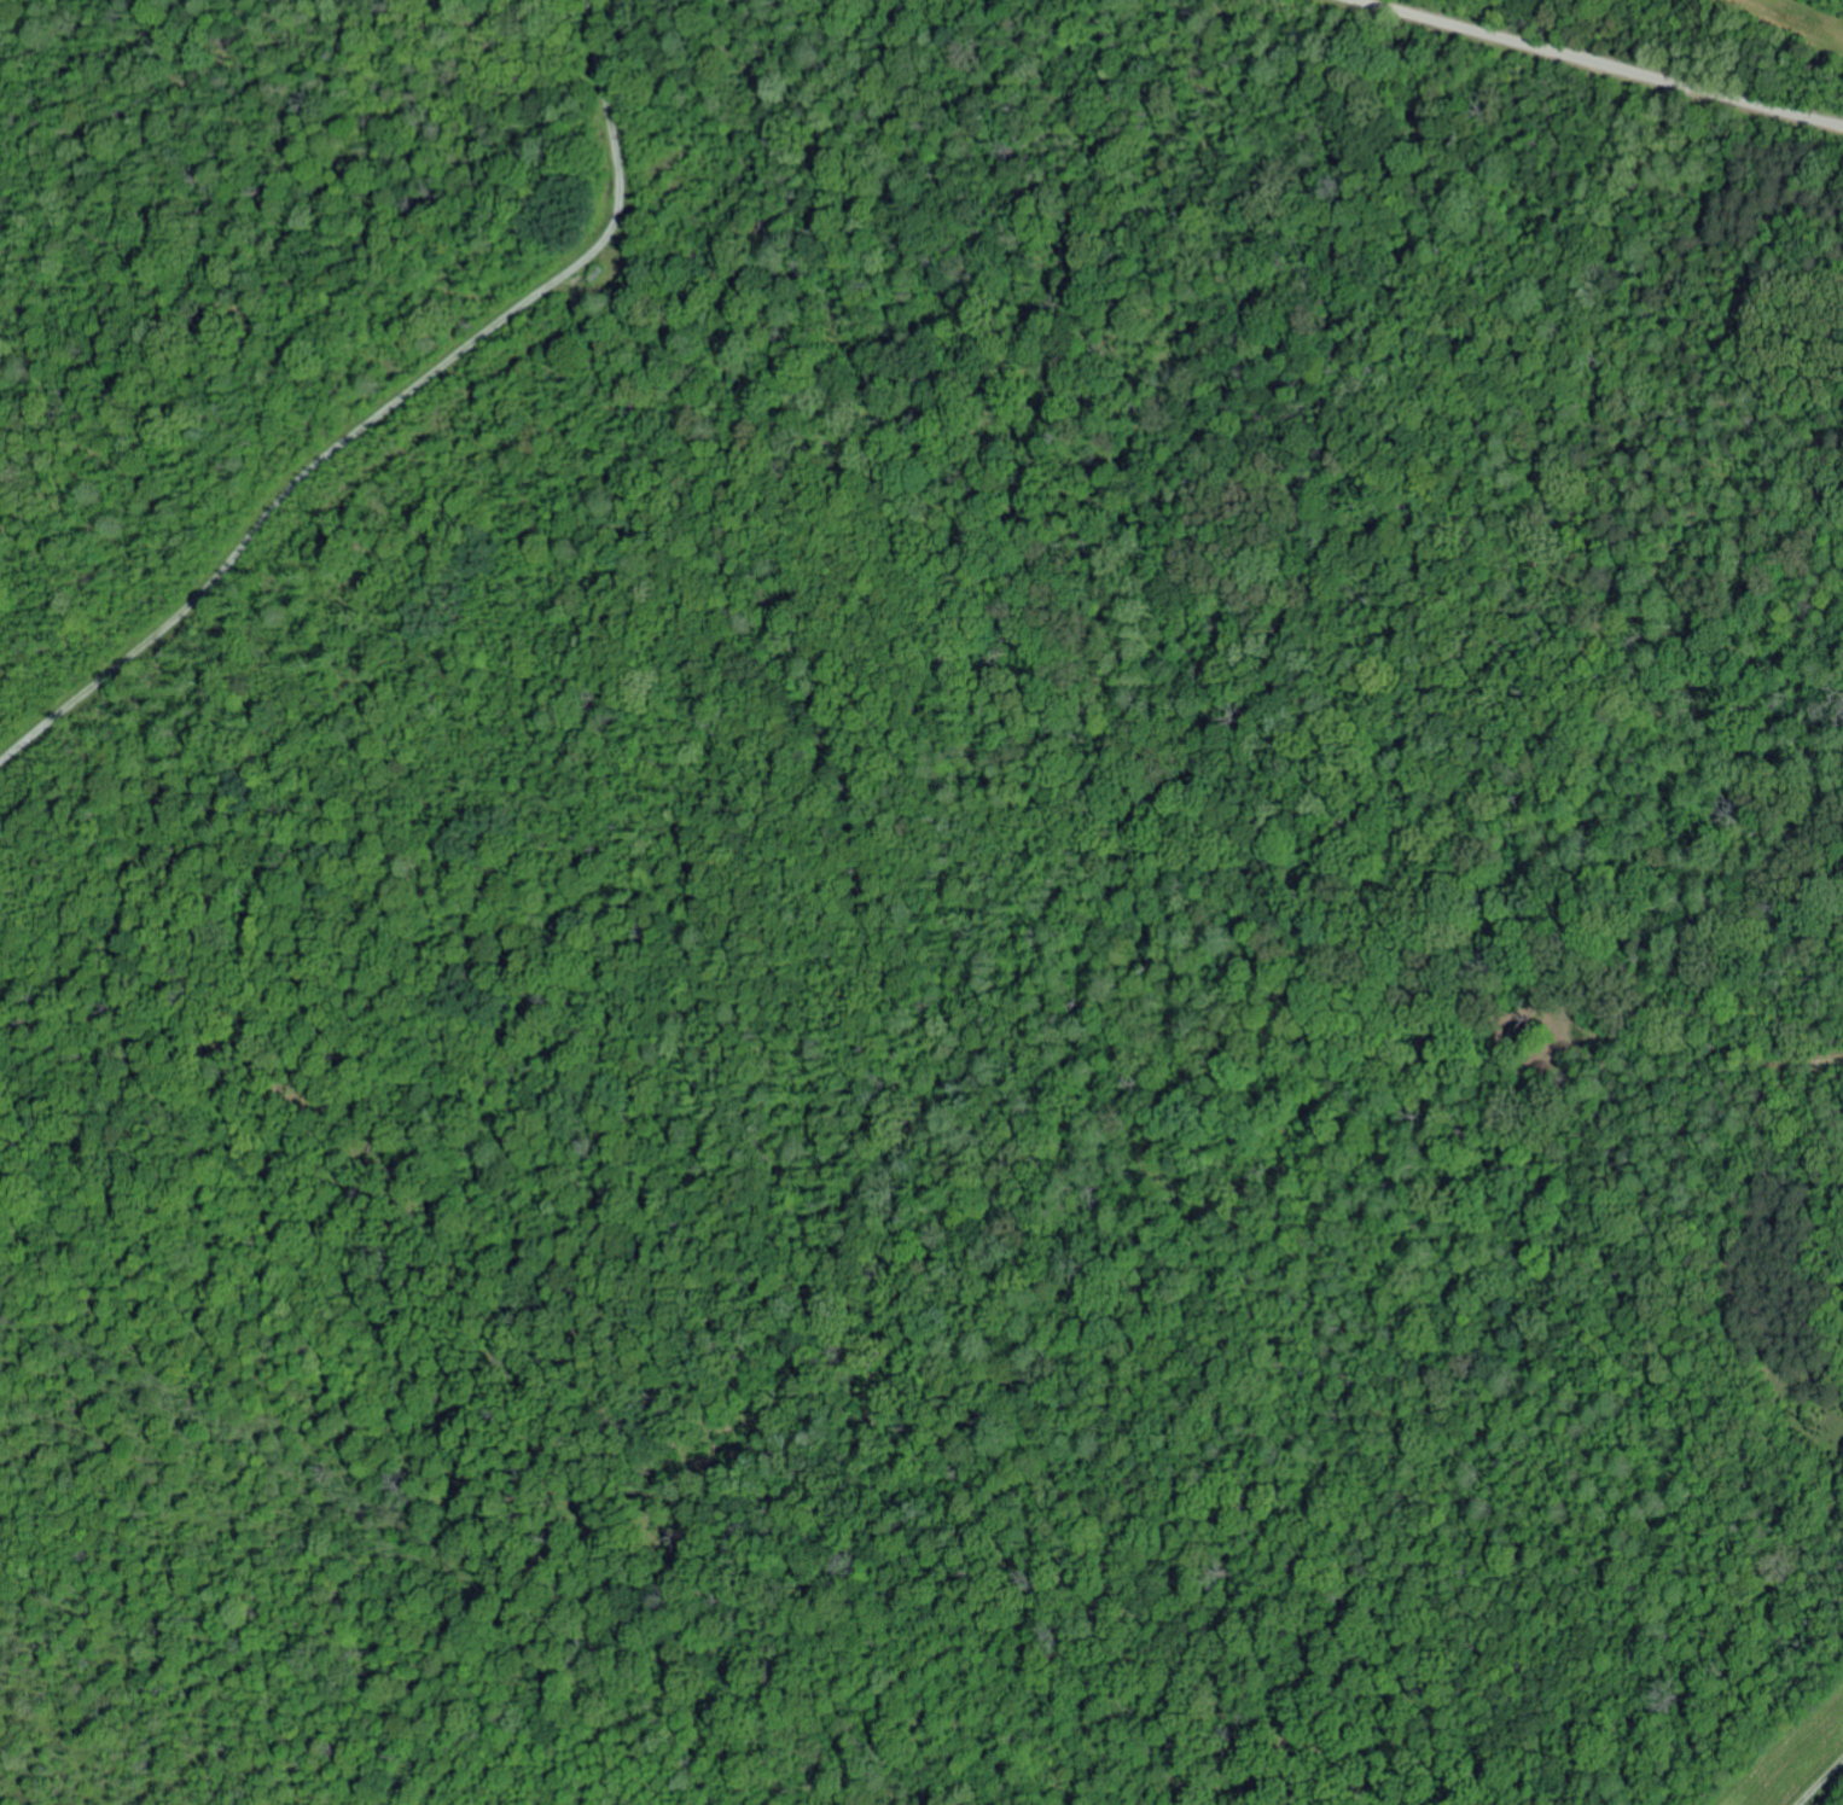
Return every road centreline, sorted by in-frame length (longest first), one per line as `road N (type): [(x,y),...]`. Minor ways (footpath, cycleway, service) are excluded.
road 1 (track): [(1842,122),(1369,0)]

